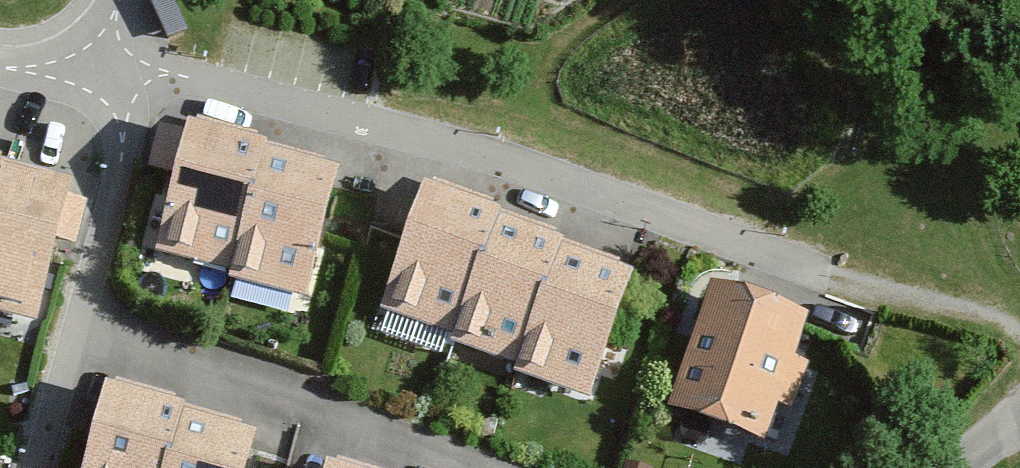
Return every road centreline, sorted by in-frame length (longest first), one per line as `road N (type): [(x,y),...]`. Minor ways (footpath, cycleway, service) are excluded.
road 1 (residential): [(1019,336),(458,145),(286,103),(122,75)]
road 2 (residential): [(35,467),(123,145),(122,75)]
road 3 (residential): [(122,75),(0,69)]

